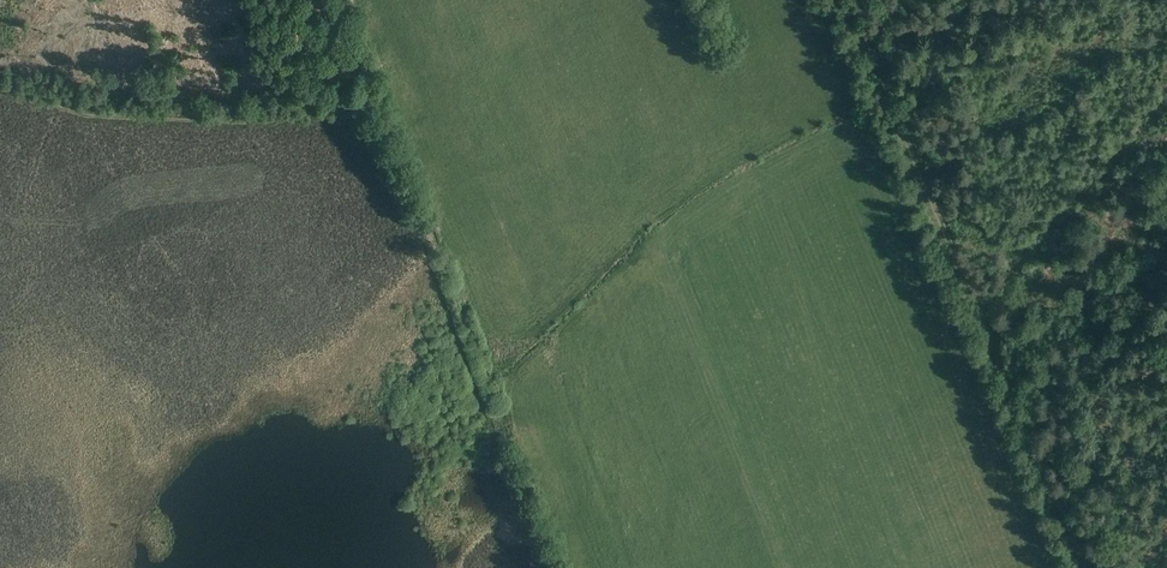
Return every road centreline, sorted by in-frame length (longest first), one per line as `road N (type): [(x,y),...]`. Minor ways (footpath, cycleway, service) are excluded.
road 1 (track): [(852,0),(1089,567)]
road 2 (track): [(302,0),(340,105),(299,114),(184,110),(0,80)]

